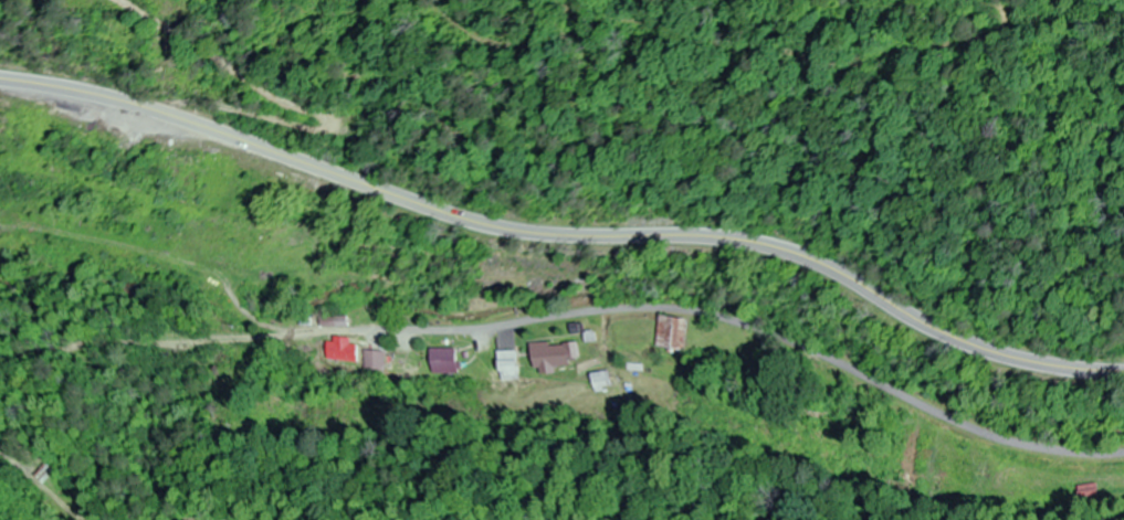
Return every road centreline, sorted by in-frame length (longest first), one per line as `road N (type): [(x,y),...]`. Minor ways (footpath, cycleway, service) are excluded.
road 1 (primary): [(1123,371),(1040,363),(957,339),(764,244),(700,234),(519,231),(412,203),(105,98),(0,80)]
road 2 (residential): [(1123,453),(1016,442),(971,427),(812,348),(700,310),(629,308),(485,328),(371,330)]

